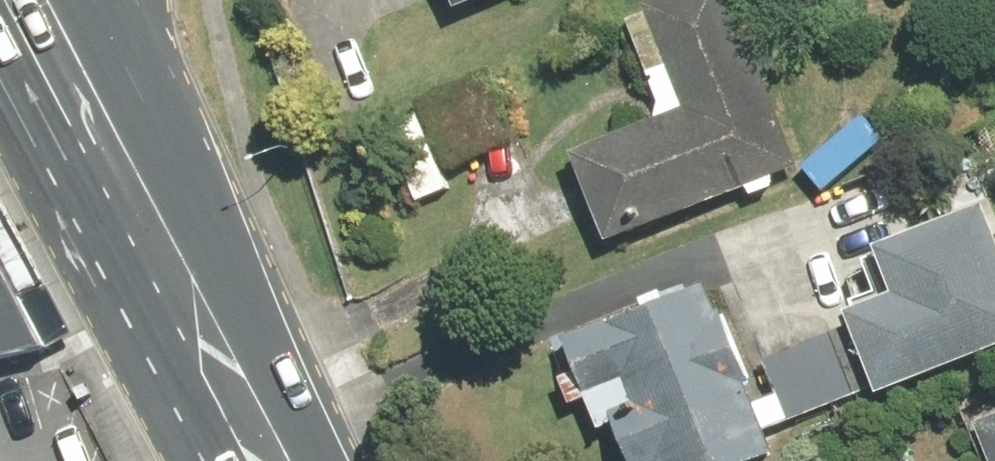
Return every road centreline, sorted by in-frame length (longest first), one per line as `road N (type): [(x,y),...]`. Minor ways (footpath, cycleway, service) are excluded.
road 1 (primary): [(110,135),(277,460)]
road 2 (primary): [(40,0),(110,135)]
road 3 (primary): [(122,0),(110,135)]

